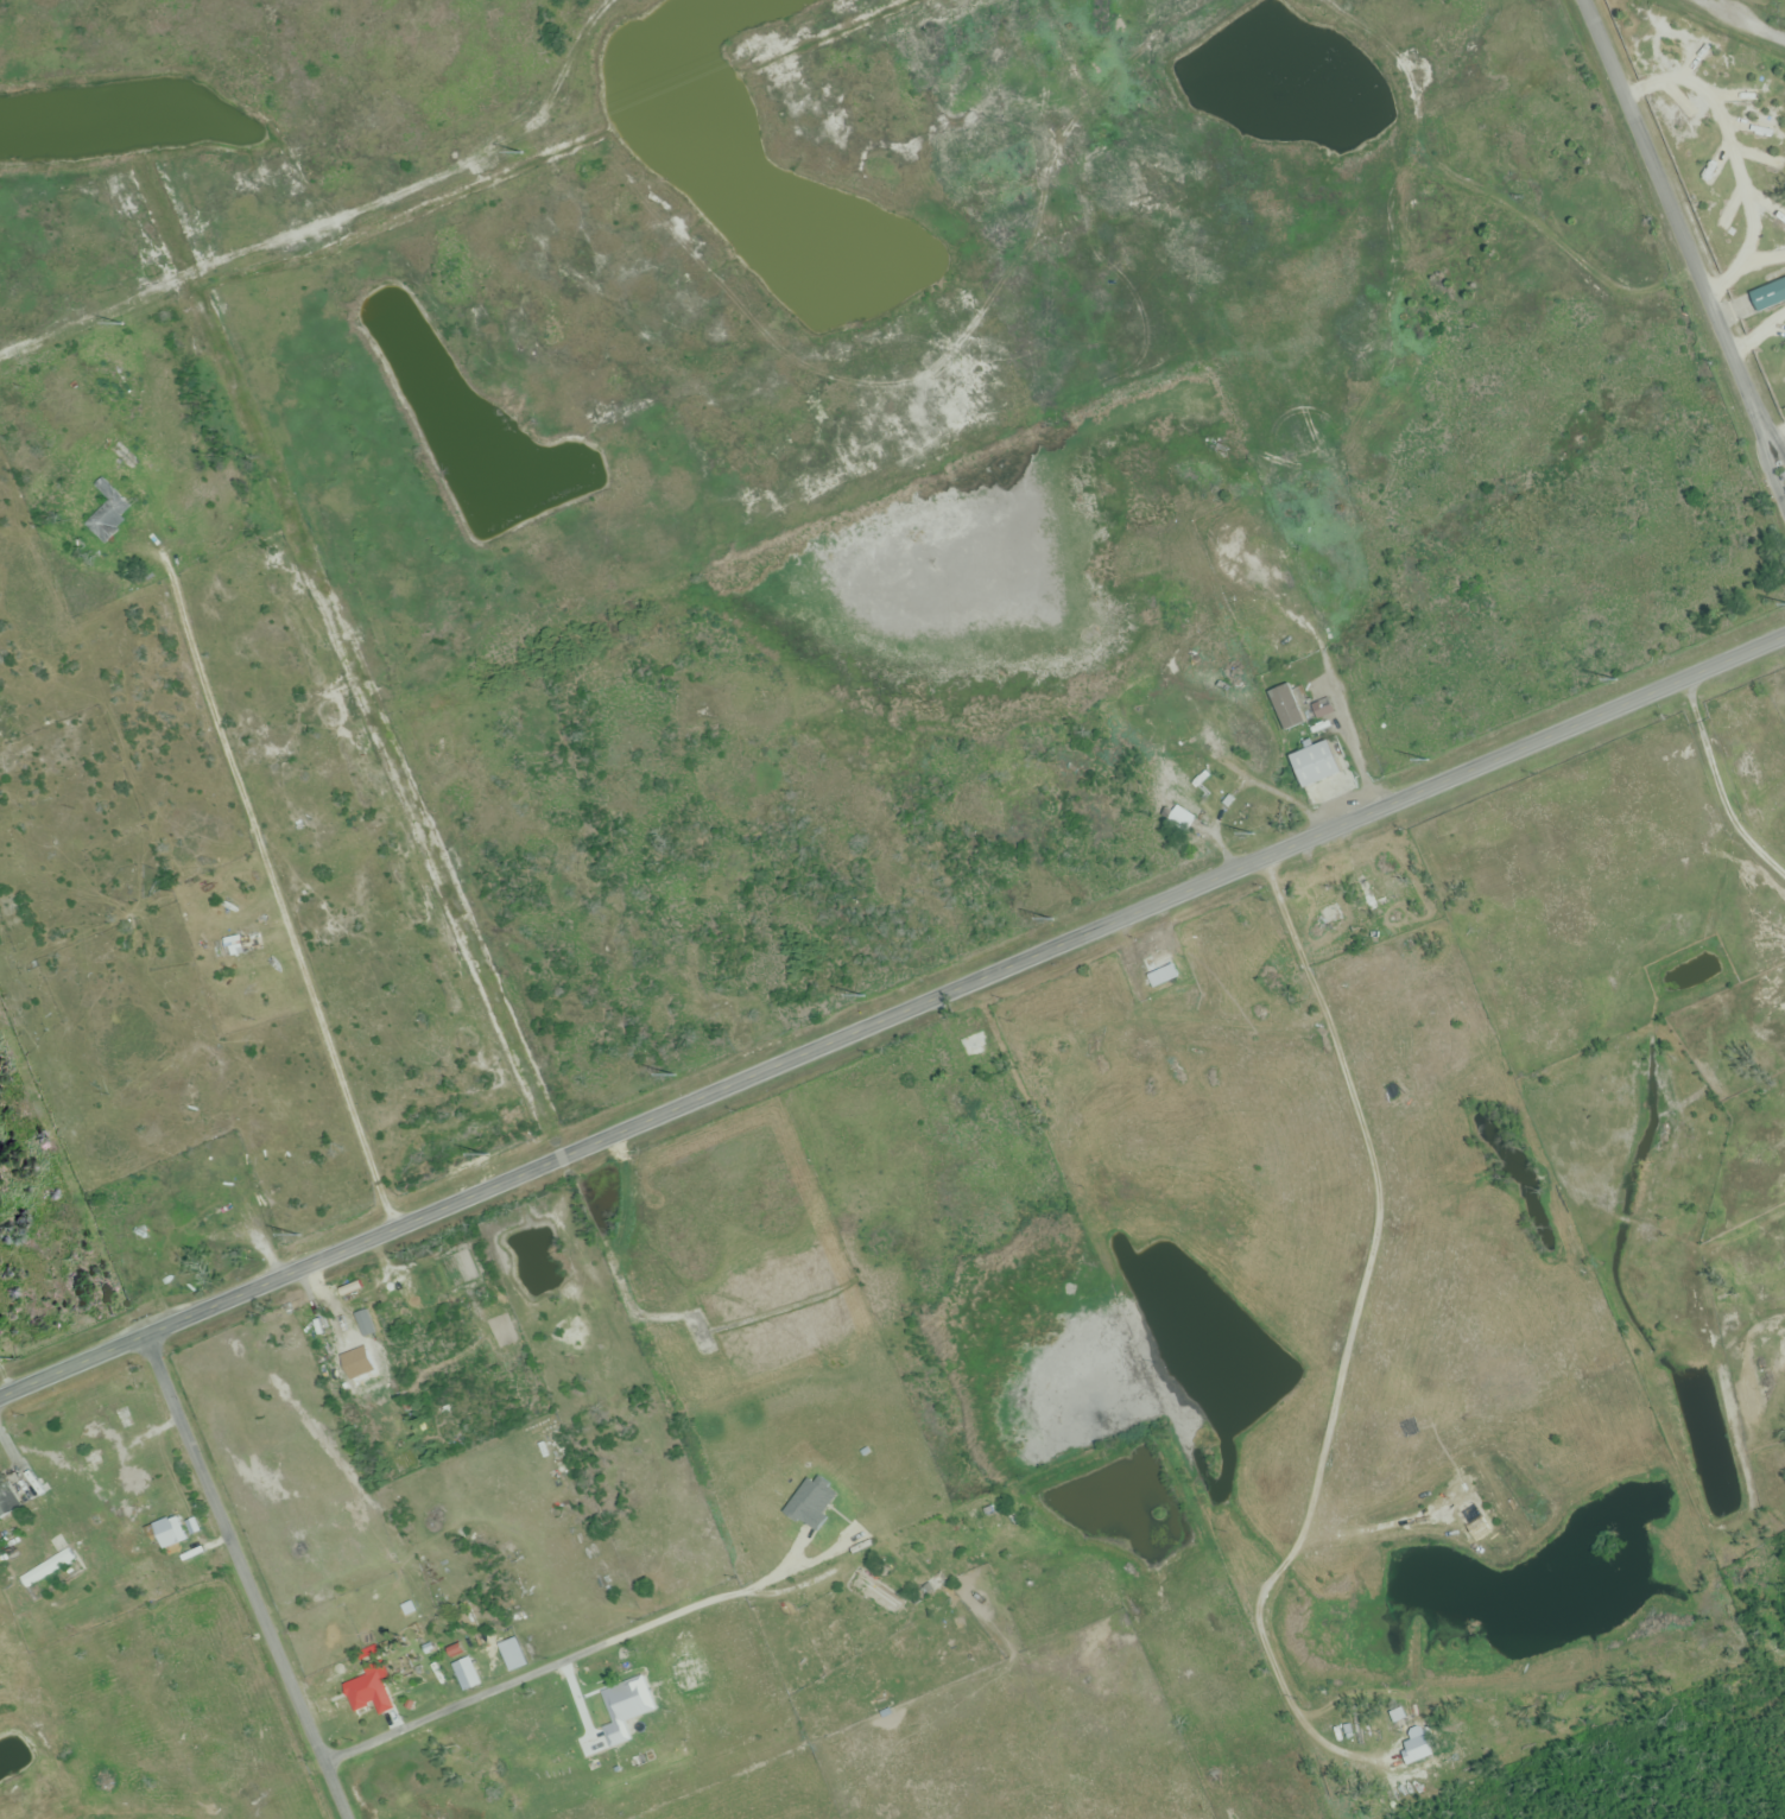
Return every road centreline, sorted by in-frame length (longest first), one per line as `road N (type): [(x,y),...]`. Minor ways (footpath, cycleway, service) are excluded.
road 1 (tertiary): [(1784,634),(0,1396)]
road 2 (residential): [(345,1818),(150,1332)]
road 3 (residential): [(1784,462),(1580,0)]
road 4 (residential): [(645,1625),(321,1761)]

